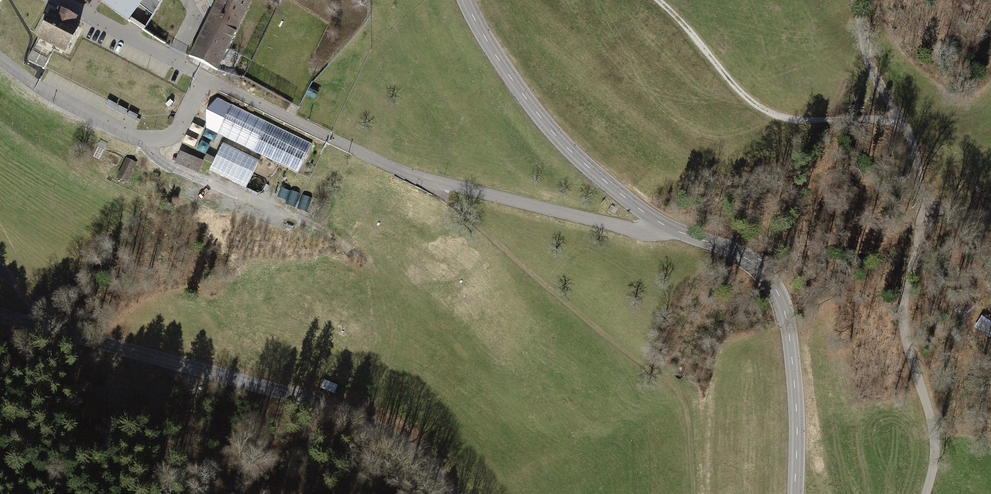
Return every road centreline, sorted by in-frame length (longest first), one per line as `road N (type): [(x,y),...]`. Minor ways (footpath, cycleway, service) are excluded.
road 1 (unclassified): [(665,225),(622,227),(402,172),(56,0)]
road 2 (tertiary): [(0,314),(332,412),(400,447),(449,493)]
road 3 (track): [(429,180),(680,396),(692,421),(696,493)]
road 4 (tertiary): [(665,225),(745,258),(778,290),(797,408),(795,493)]
road 5 (tertiary): [(465,0),(552,132),(665,225)]
road 6 (unclassified): [(921,200),(903,320),(934,433),(925,493)]
road 7 (track): [(658,0),(736,88),(777,115),(898,115)]
road 8 (track): [(855,0),(868,62),(898,115)]

